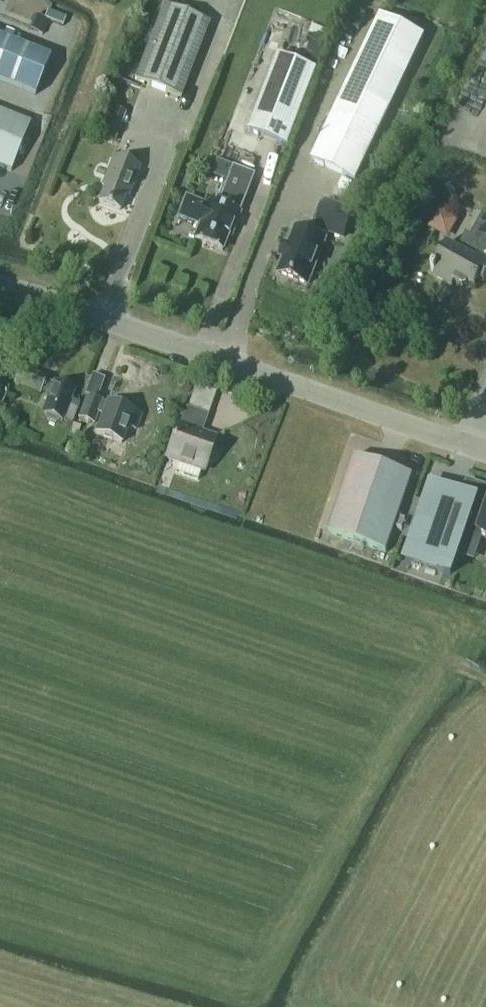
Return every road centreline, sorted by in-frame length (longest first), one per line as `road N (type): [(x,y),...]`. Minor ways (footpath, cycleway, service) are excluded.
road 1 (tertiary): [(485,451),(0,287)]

